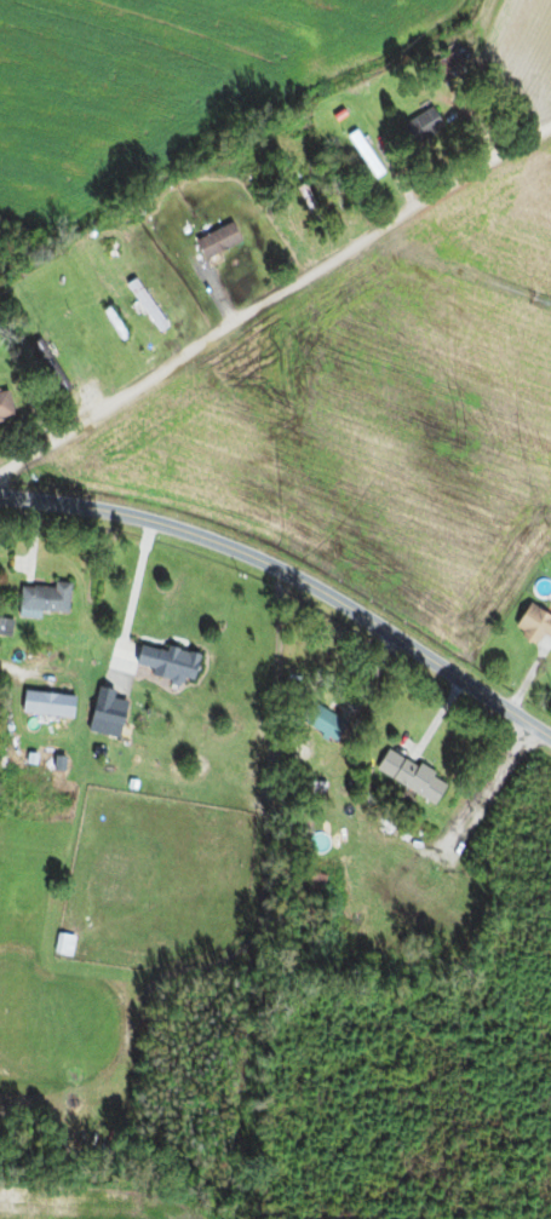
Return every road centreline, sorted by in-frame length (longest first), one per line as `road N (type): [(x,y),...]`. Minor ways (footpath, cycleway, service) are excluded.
road 1 (residential): [(0,476),(550,178)]
road 2 (residential): [(550,727),(344,593),(154,522),(0,494)]

